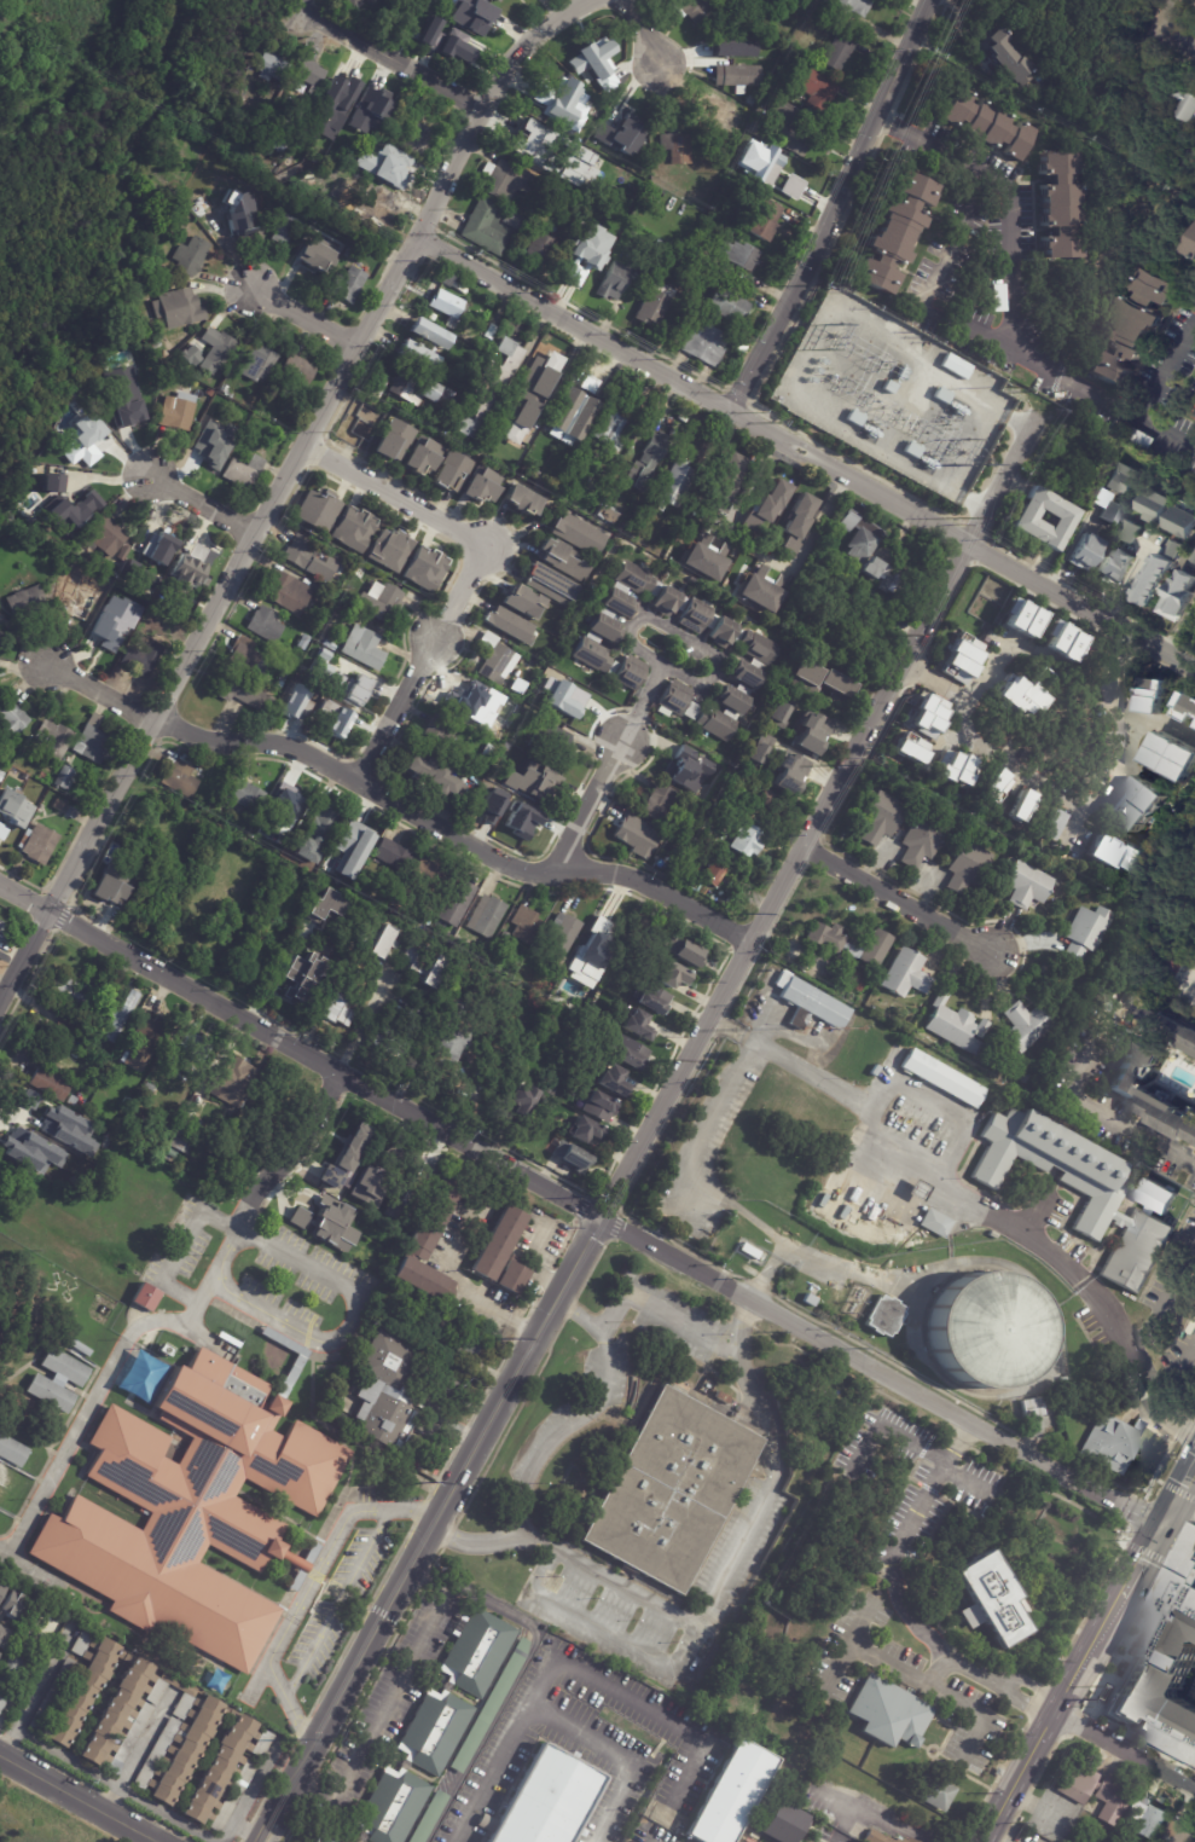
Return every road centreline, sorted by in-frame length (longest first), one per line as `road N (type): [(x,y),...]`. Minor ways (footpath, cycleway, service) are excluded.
road 1 (tertiary): [(969,545),(277,1803)]
road 2 (residential): [(591,0),(526,41),(497,80),(0,998)]
road 3 (residential): [(1155,1527),(341,1073)]
road 4 (residential): [(750,940),(623,876),(520,869),(306,753),(215,742),(153,720)]
road 5 (tertiary): [(969,545),(418,237)]
road 6 (tertiary): [(931,0),(730,412)]
road 7 (secondary): [(1194,1453),(984,1841)]
road 8 (residential): [(341,1073),(0,884)]
road 9 (residential): [(993,185),(1011,197),(1016,338),(1033,361),(1194,449)]
road 10 (residential): [(623,741),(662,667),(707,683),(719,664),(714,653),(644,616),(626,638),(662,667)]
road 11 (residential): [(963,717),(961,737),(1091,804),(1131,719)]
road 12 (tertiary): [(1194,670),(969,545)]
road 13 (residential): [(992,954),(802,847)]
road 14 (residential): [(482,108),(296,7)]
road 15 (residential): [(483,544),(302,447)]
road 16 (tertiary): [(159,1841),(0,1754)]
road 17 (residential): [(341,1073),(303,1139),(248,1207)]
road 18 (residential): [(434,637),(358,780)]
road 19 (residential): [(1194,1788),(1056,1708)]
road 20 (residential): [(1043,404),(969,545)]
road 21 (residential): [(623,741),(552,873)]
road 22 (residential): [(963,717),(1014,642),(1051,661)]
road 23 (residential): [(153,720),(46,662)]
road 24 (residential): [(254,533),(149,475)]

